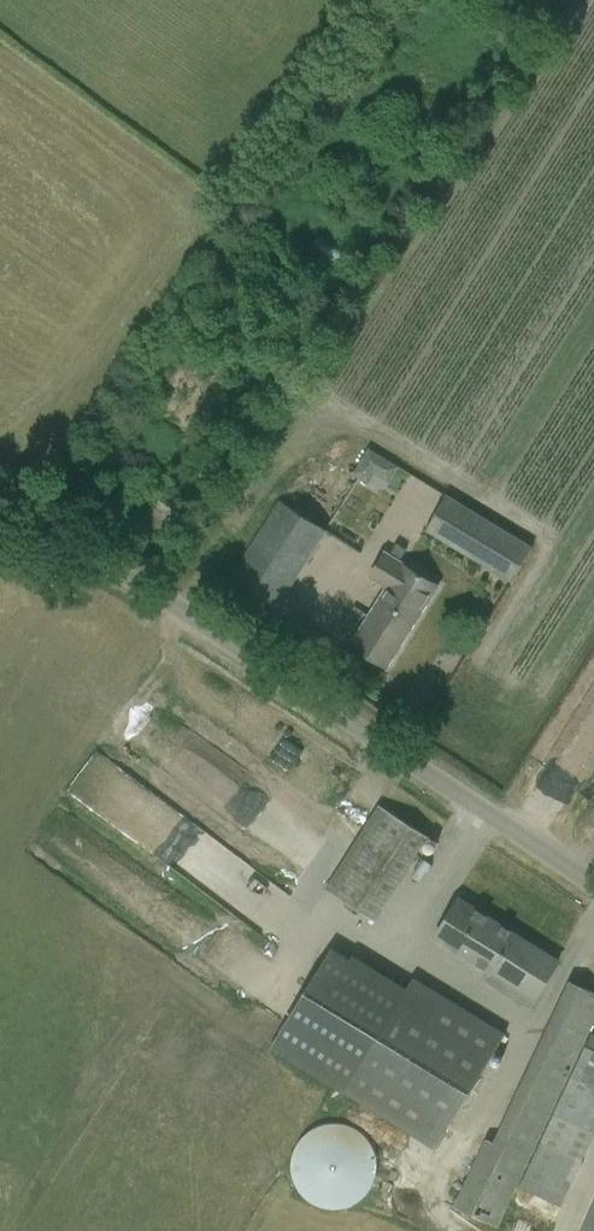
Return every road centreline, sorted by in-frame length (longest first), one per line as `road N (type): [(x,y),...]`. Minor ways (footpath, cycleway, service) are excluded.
road 1 (unclassified): [(593,902),(0,521)]

